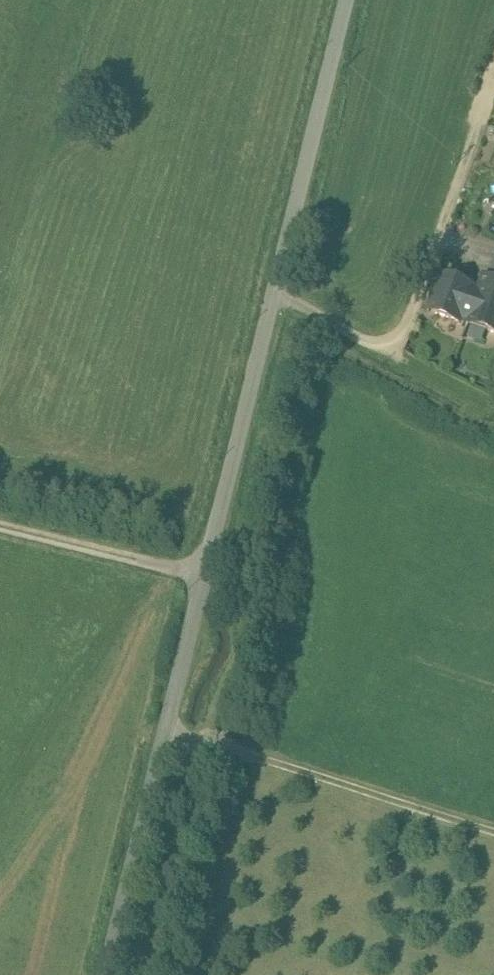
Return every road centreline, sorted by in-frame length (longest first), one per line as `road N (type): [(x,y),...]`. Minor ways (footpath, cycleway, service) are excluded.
road 1 (unclassified): [(346,0),(105,974)]
road 2 (track): [(205,571),(0,521)]

